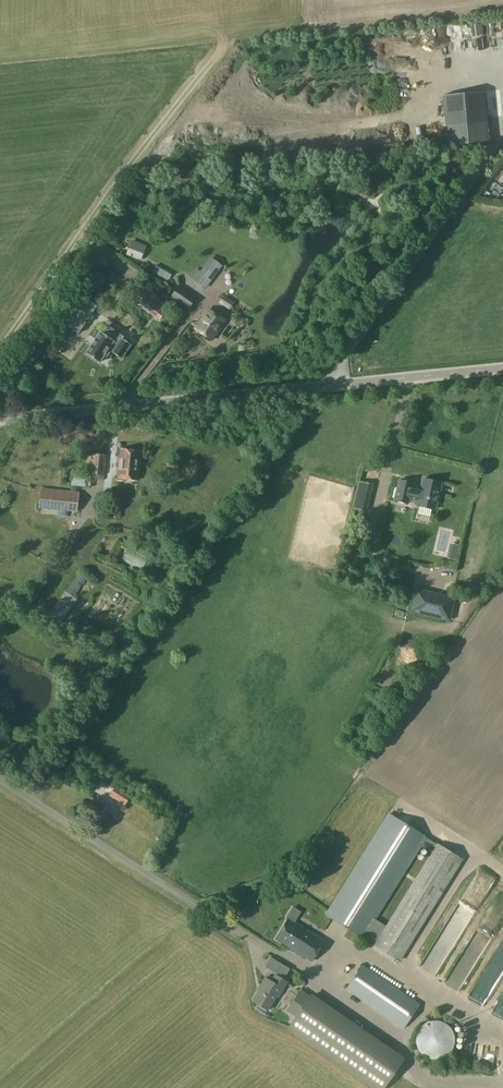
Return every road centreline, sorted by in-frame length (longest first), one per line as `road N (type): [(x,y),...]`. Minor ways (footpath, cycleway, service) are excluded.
road 1 (unclassified): [(0,419),(502,369)]

